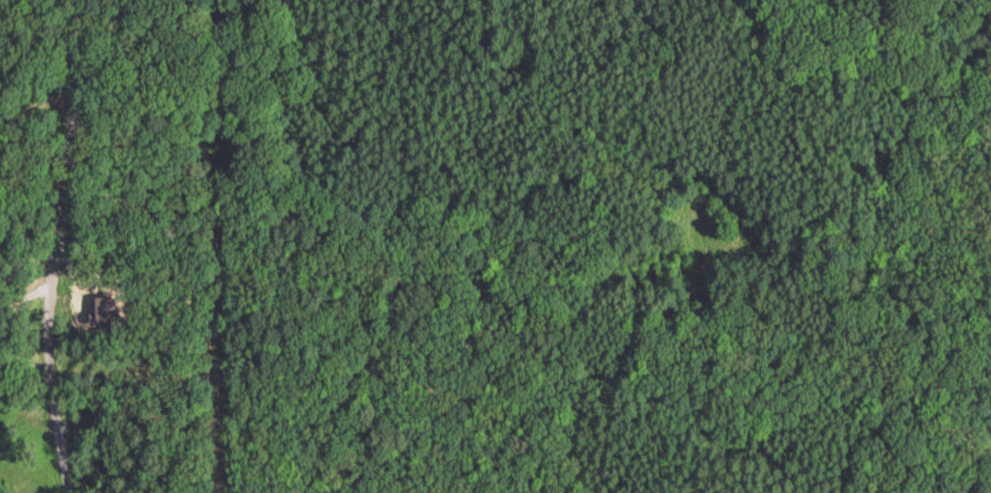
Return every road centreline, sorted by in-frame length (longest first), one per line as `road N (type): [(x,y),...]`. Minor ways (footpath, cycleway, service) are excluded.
road 1 (track): [(378,115),(156,0)]
road 2 (track): [(0,122),(134,0)]

